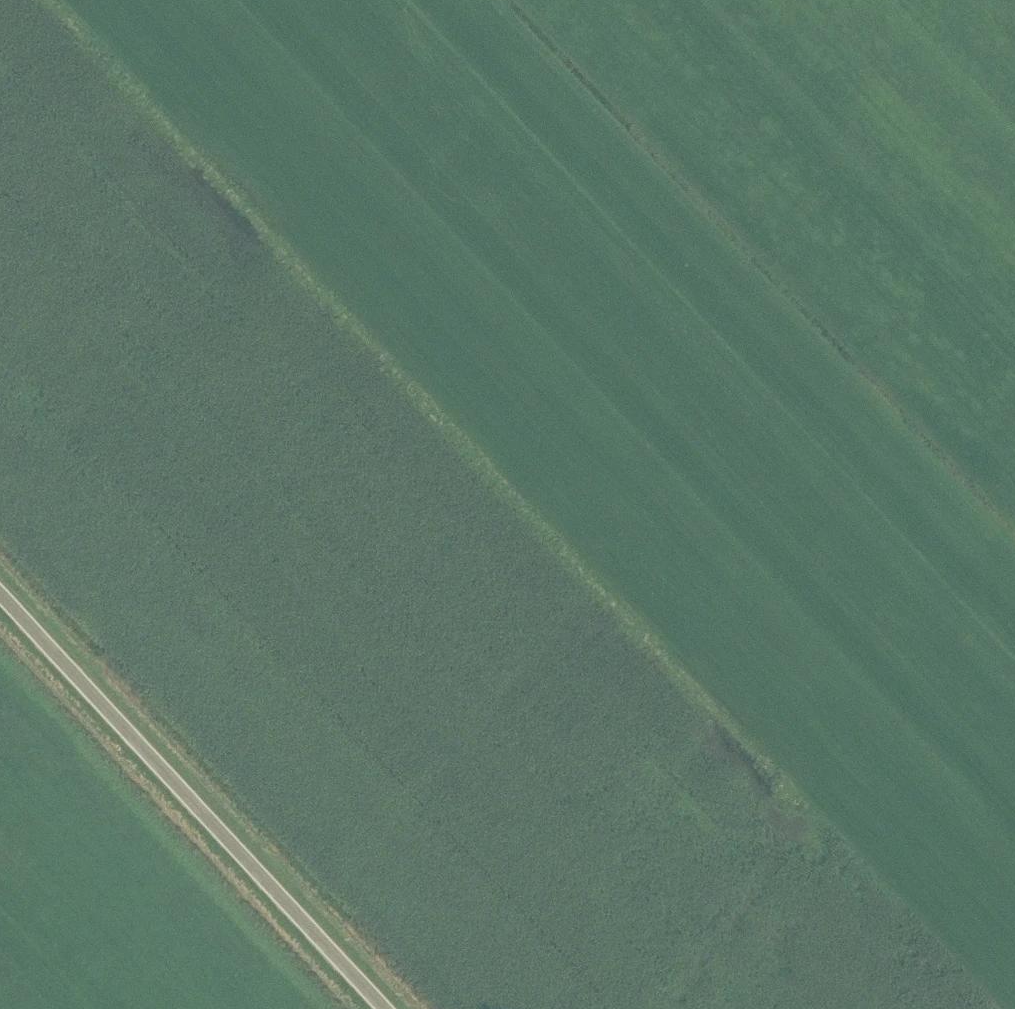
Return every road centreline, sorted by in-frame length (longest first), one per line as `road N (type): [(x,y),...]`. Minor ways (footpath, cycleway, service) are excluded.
road 1 (unclassified): [(383,1008),(0,595)]

